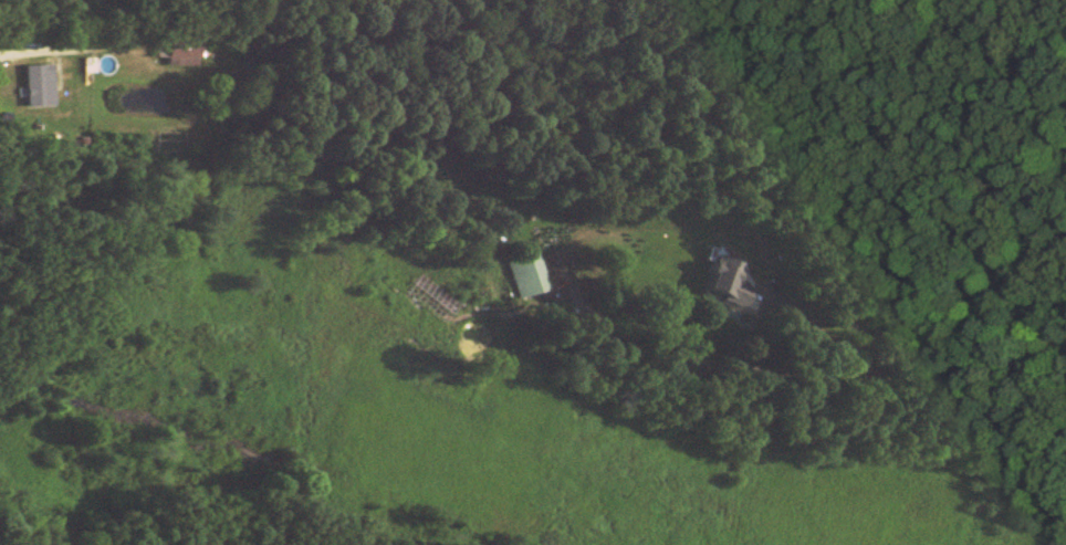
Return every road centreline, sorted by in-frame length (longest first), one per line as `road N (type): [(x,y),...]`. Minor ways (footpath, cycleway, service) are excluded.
road 1 (residential): [(557,283),(619,339),(732,374),(888,384),(1065,350)]

